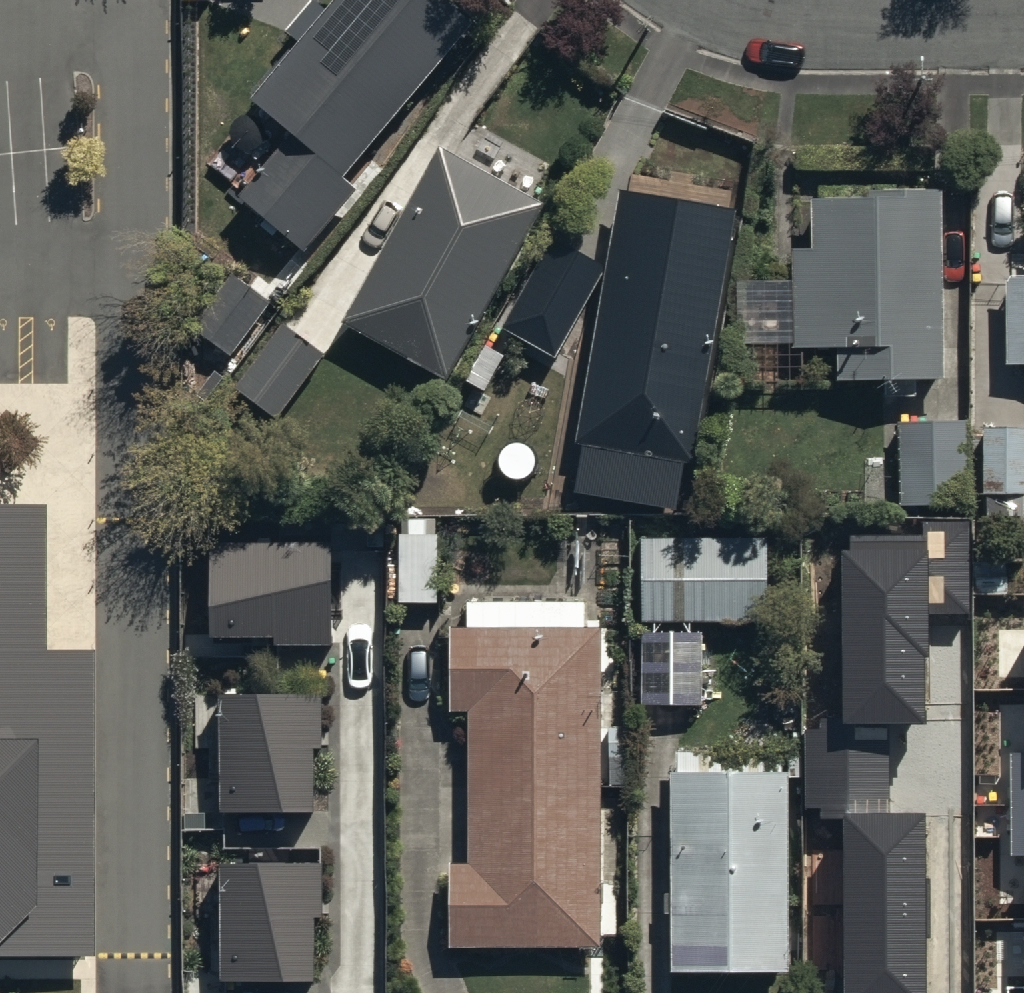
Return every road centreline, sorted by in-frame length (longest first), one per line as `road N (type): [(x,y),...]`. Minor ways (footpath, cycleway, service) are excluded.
road 1 (residential): [(1023,9),(823,9),(735,0)]

